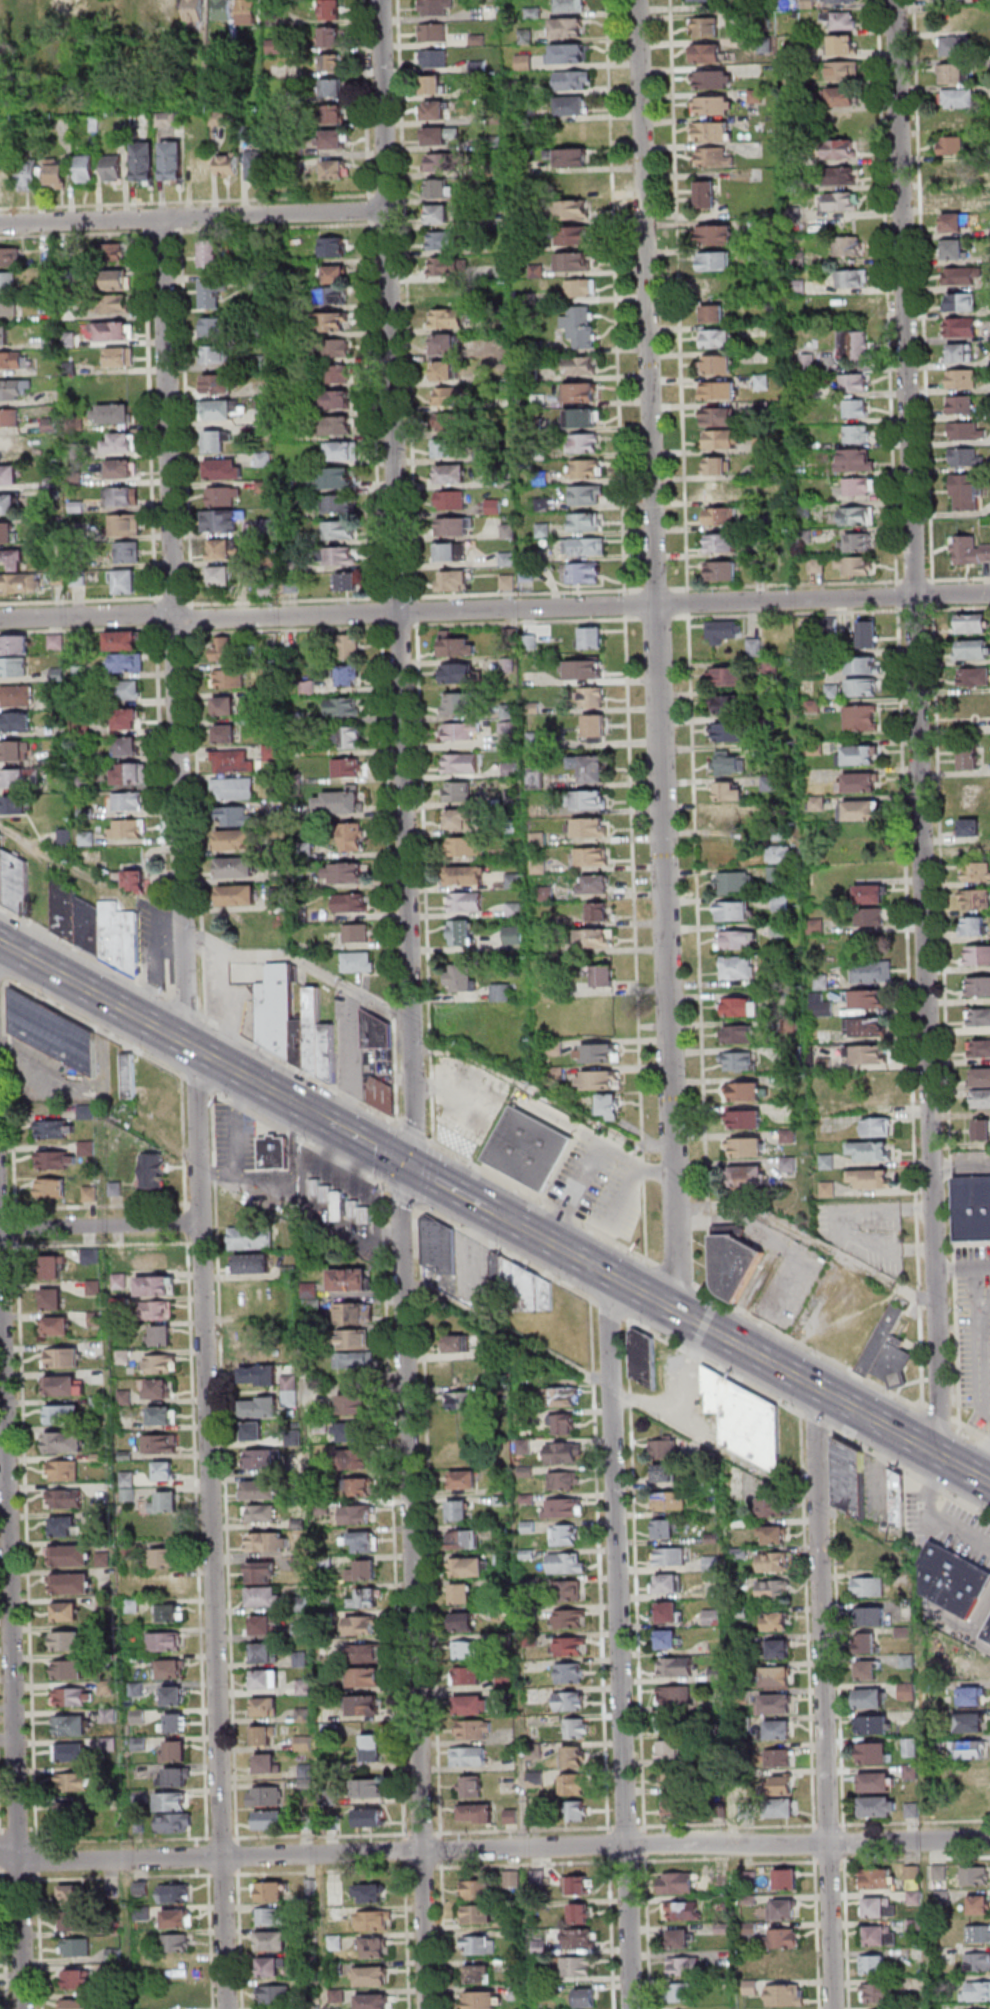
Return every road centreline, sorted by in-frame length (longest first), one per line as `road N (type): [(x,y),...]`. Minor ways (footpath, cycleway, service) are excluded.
road 1 (residential): [(429,2008),(401,1195),(413,1131),(380,0)]
road 2 (residential): [(897,0),(939,1457)]
road 3 (residential): [(677,1313),(639,0)]
road 4 (residential): [(989,594),(0,620)]
road 5 (residential): [(230,2008),(198,1113),(208,1057)]
road 6 (residential): [(183,1043),(160,218)]
road 7 (residential): [(632,2008),(612,1380),(618,1282)]
road 8 (residential): [(24,2008),(0,1306)]
road 9 (residential): [(835,2008),(816,1389)]
road 10 (primary): [(989,1484),(515,1225)]
road 11 (residential): [(628,1845),(225,1856)]
road 12 (residential): [(384,210),(0,223)]
road 13 (residential): [(989,1839),(628,1845)]
road 14 (primary): [(298,1106),(0,943)]
road 15 (residential): [(225,1856),(19,1861)]
road 16 (residential): [(202,1225),(0,1229)]

